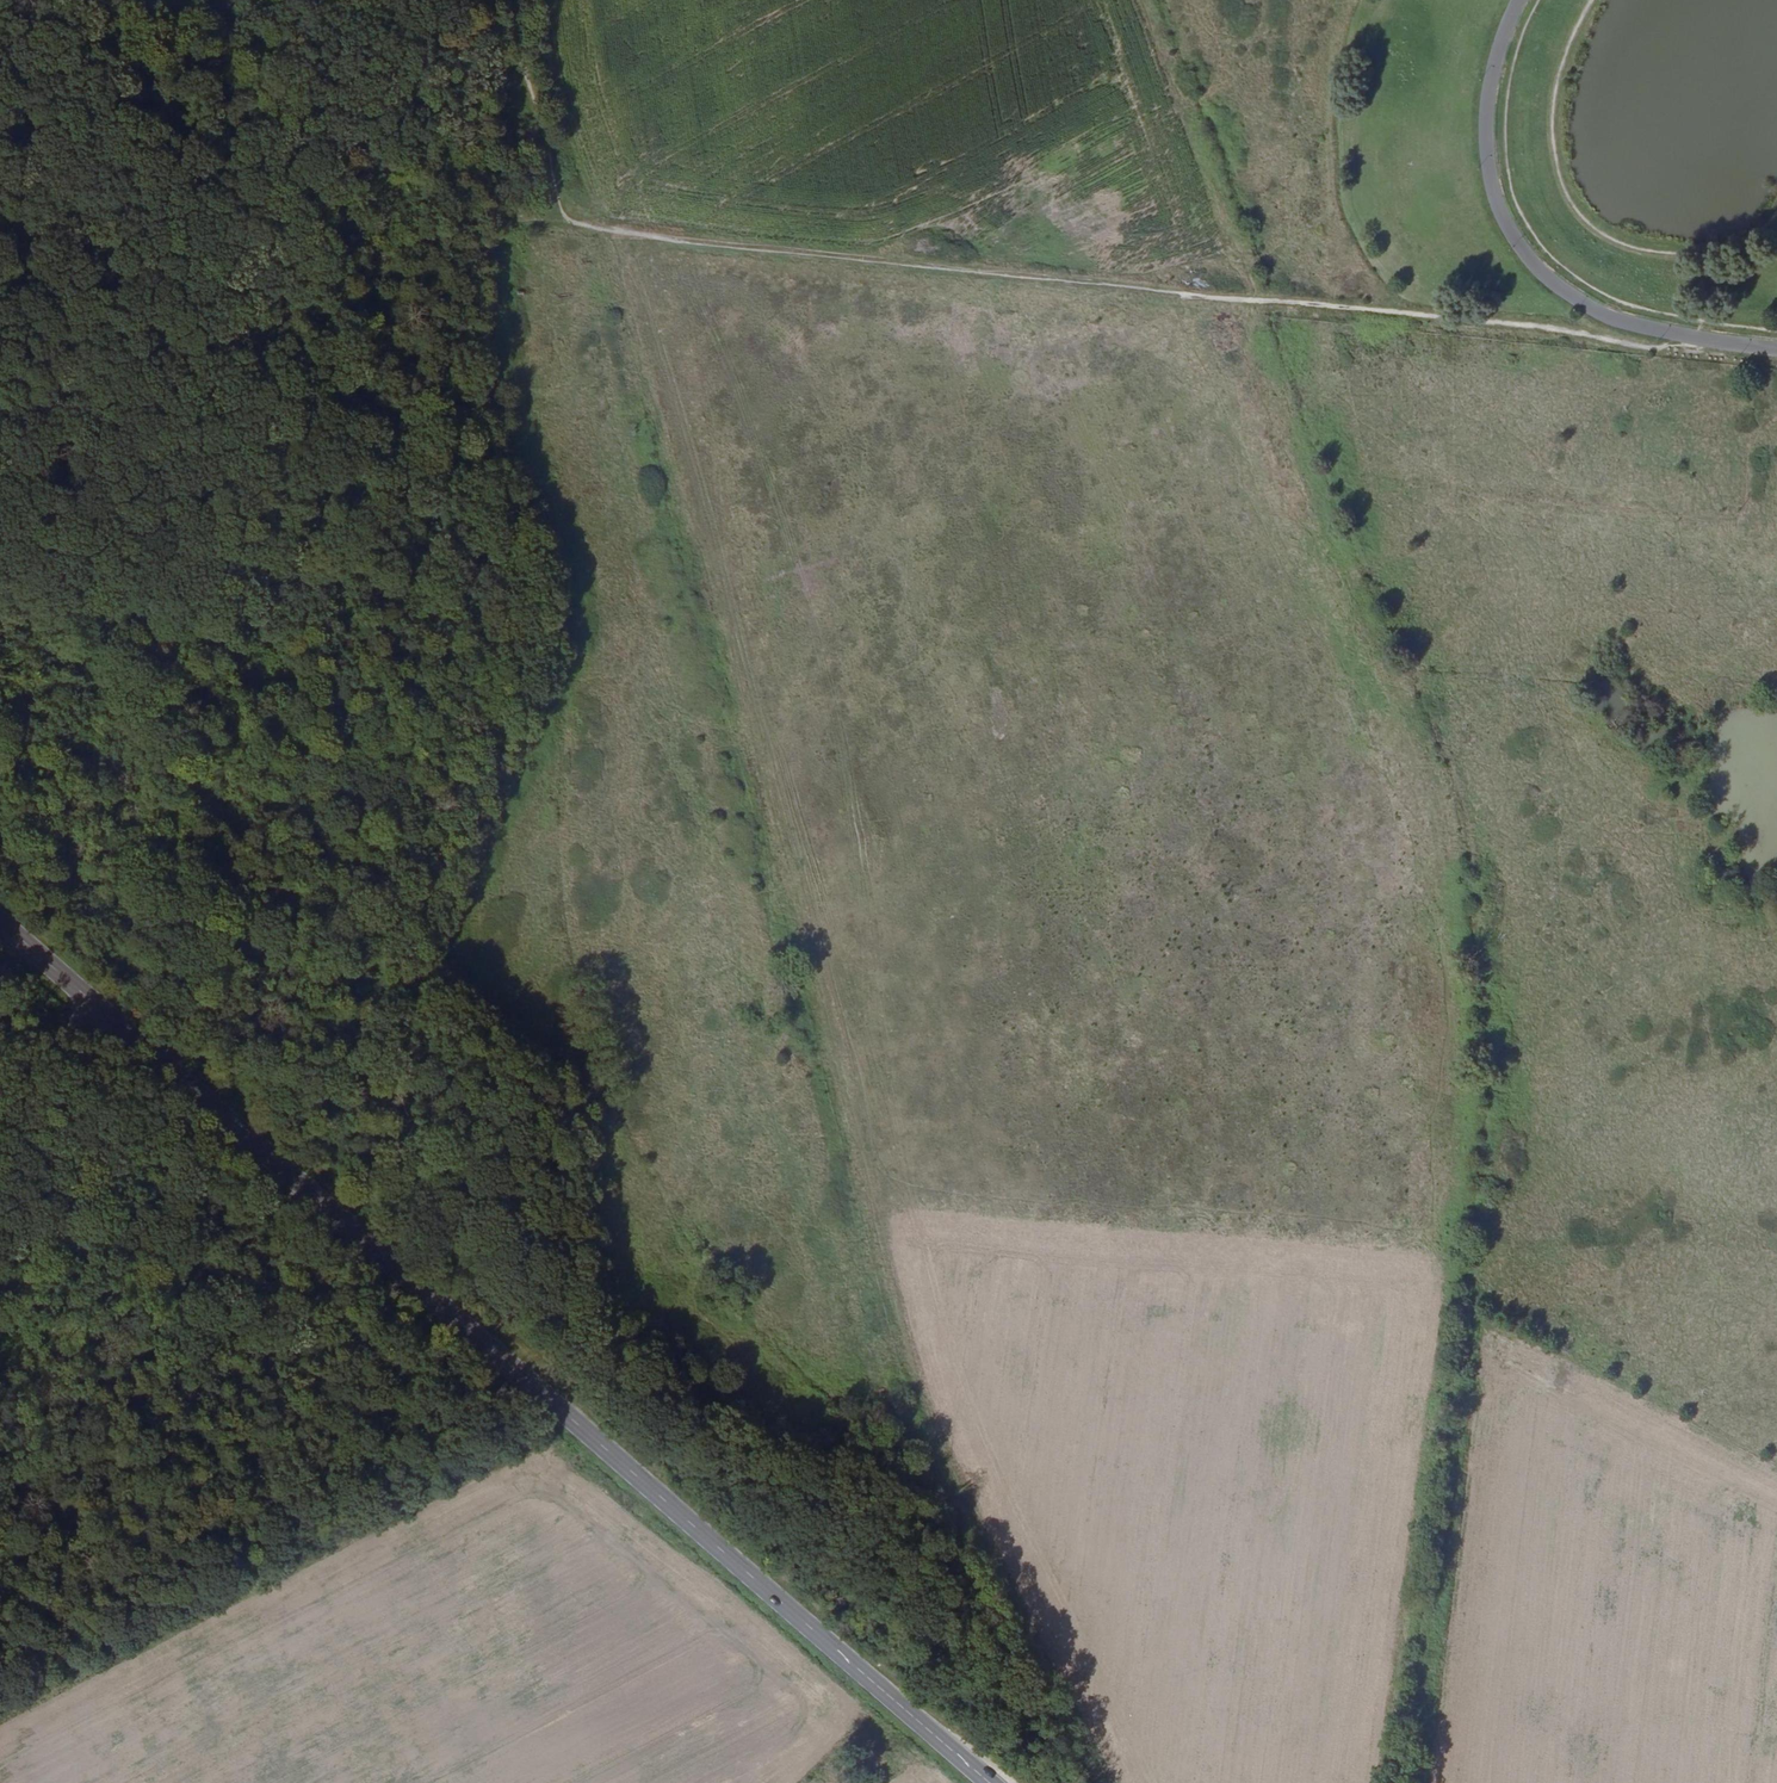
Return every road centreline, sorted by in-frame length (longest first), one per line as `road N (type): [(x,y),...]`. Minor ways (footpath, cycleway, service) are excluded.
road 1 (track): [(514,0),(562,221),(616,236),(1776,364)]
road 2 (primary): [(987,1782),(0,926)]
road 3 (unclassified): [(1522,0),(1498,64),(1487,154),(1495,193),(1519,239),(1559,286),(1622,327),(1776,349)]

